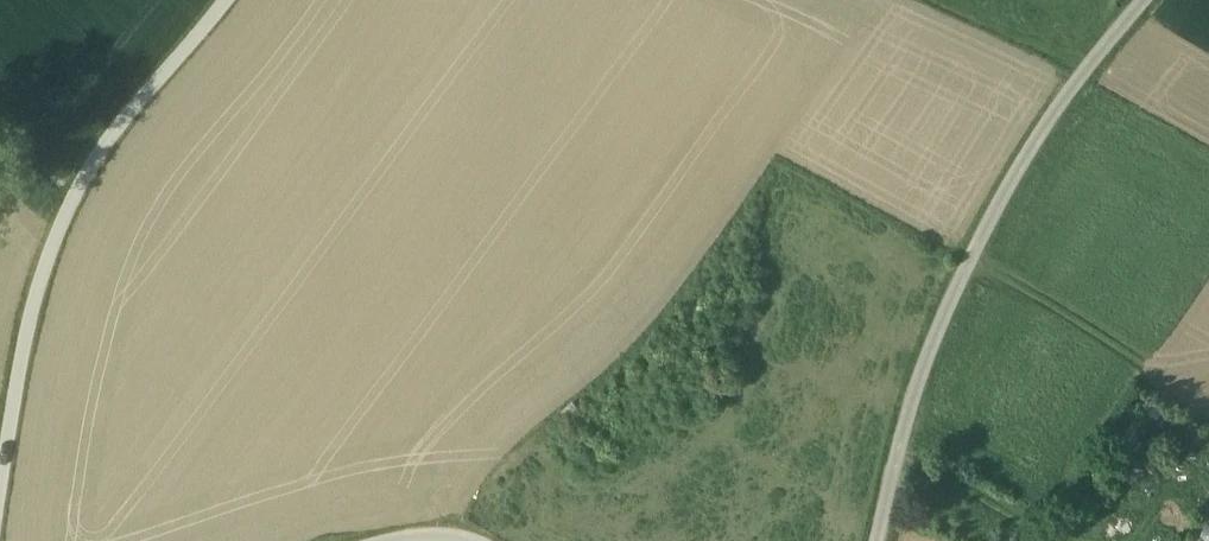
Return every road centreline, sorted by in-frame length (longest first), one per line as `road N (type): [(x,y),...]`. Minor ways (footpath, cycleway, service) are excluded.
road 1 (unclassified): [(877,540),(917,386),(979,244),(1049,117),(1142,0)]
road 2 (unclassified): [(0,497),(38,273),(112,133),(226,0)]

